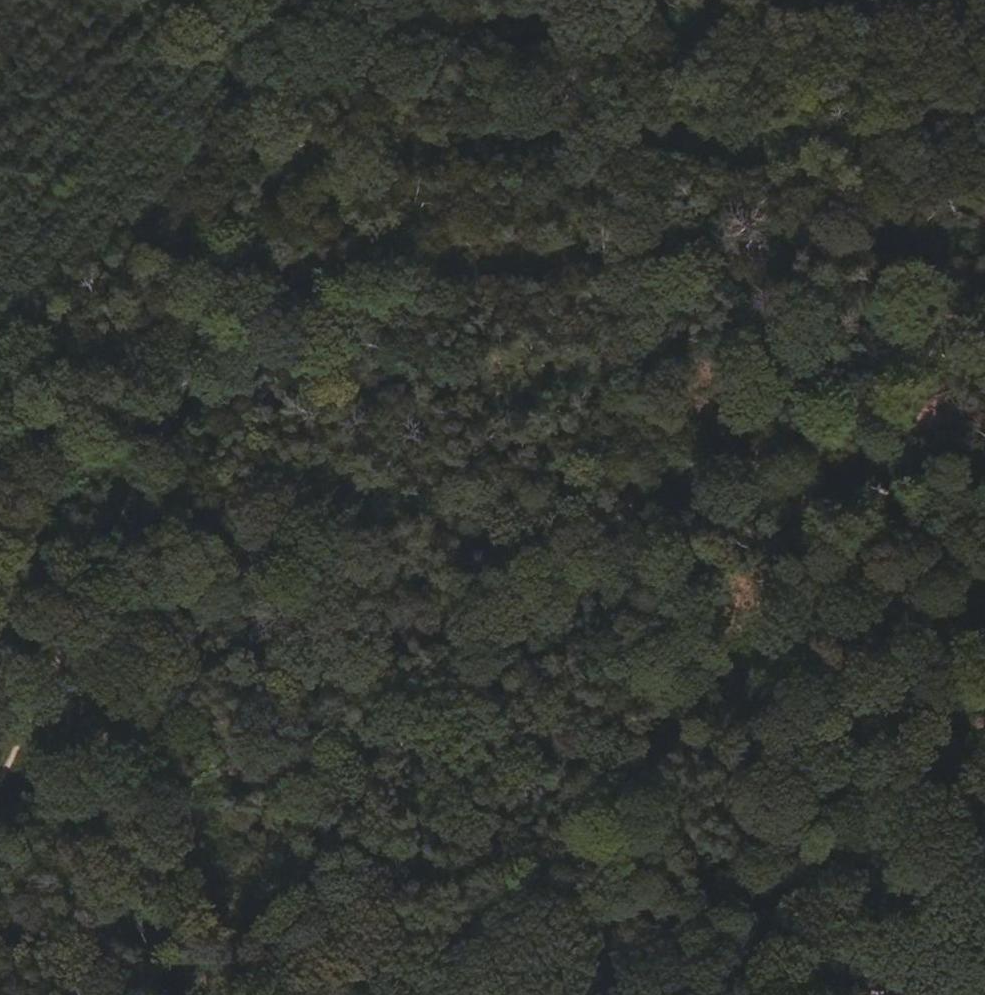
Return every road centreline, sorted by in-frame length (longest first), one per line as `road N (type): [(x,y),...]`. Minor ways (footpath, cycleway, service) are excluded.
road 1 (track): [(0,802),(379,0)]
road 2 (track): [(785,994),(984,979)]

